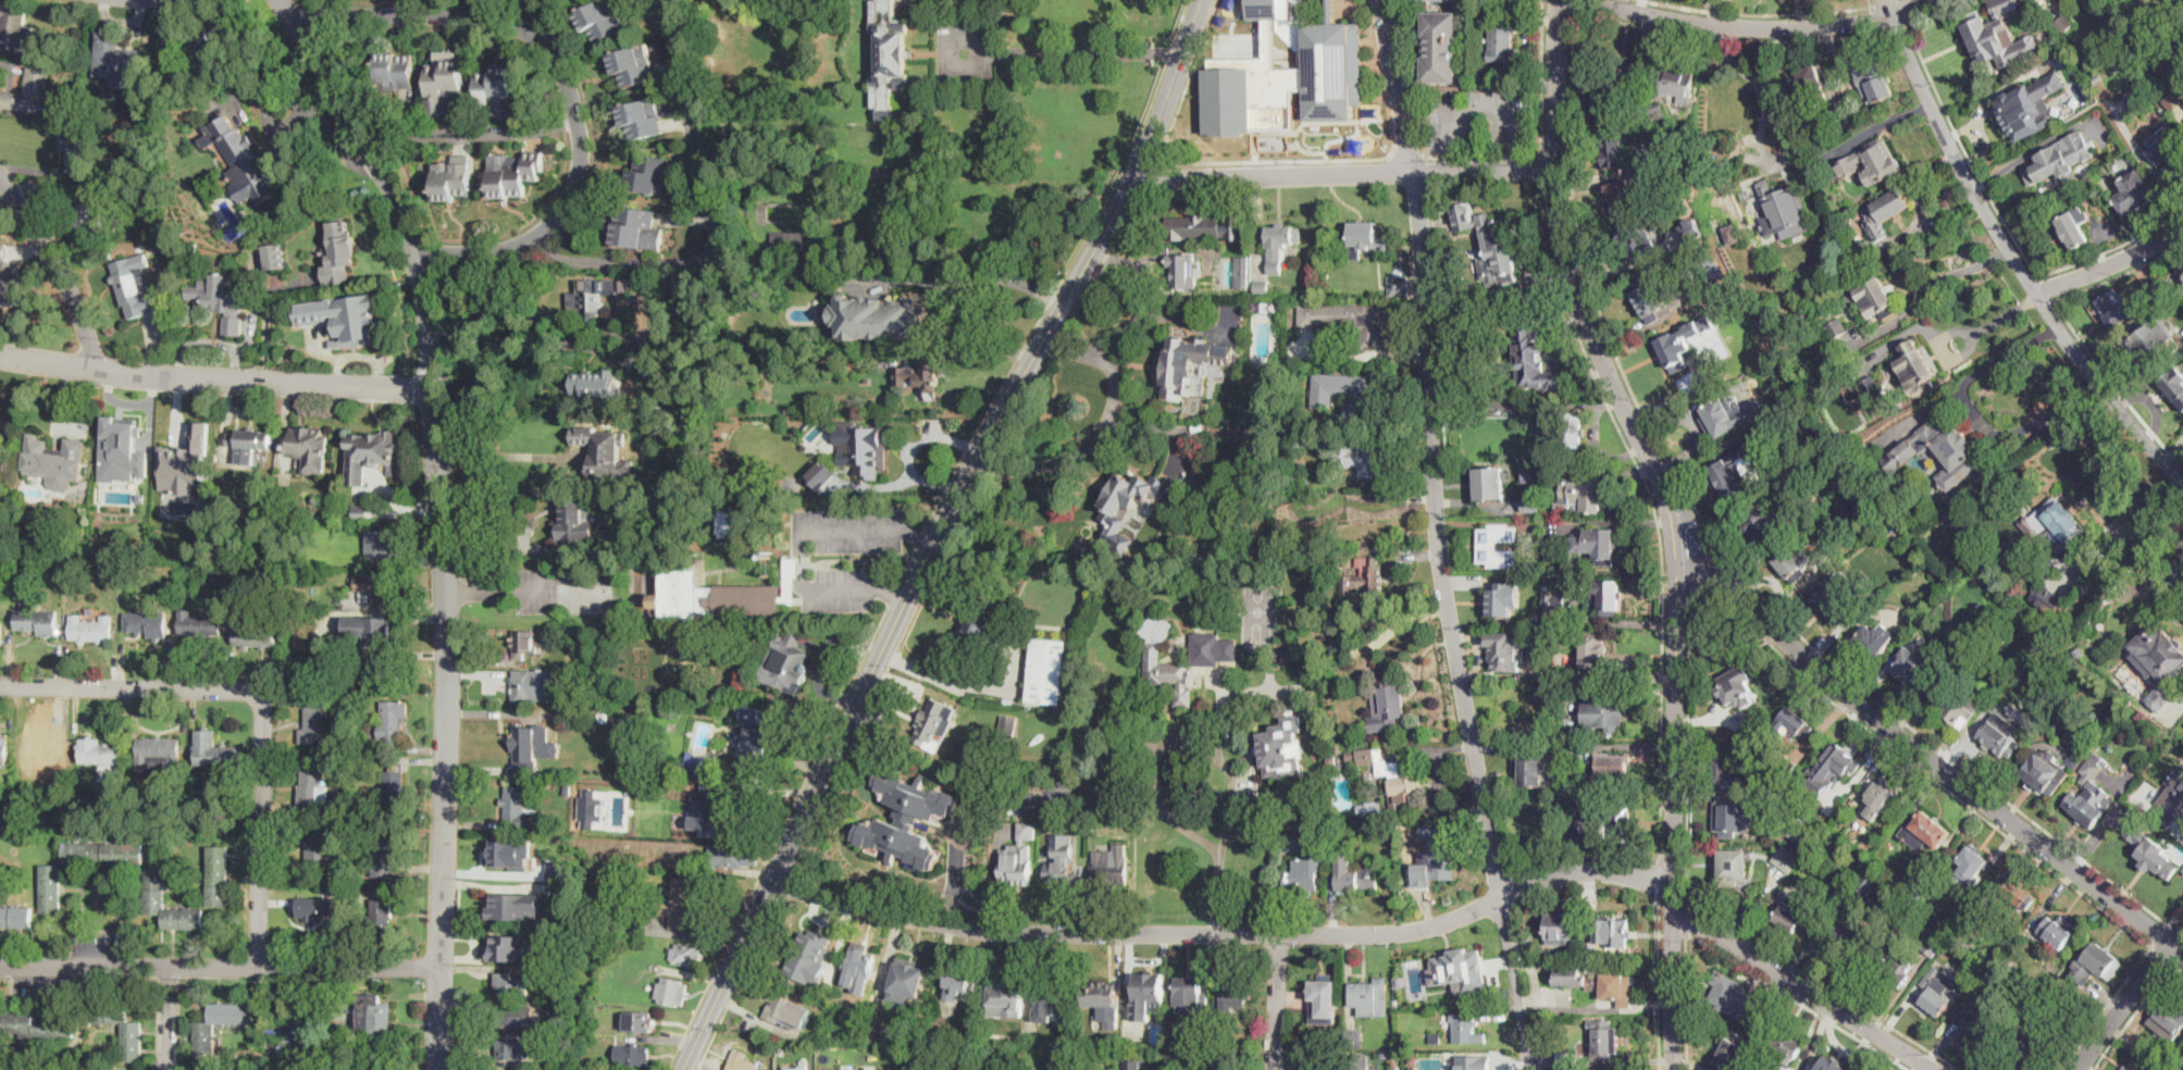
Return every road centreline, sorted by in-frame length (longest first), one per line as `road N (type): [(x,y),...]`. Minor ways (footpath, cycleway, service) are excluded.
road 1 (residential): [(1932,1069),(1689,918),(1659,882),(1616,871),(1546,879),(1452,923),(1370,935),(967,930),(771,883)]
road 2 (residential): [(436,1069),(447,590),(429,333),(390,190),(276,0)]
road 3 (secondary): [(694,1045),(967,473),(1133,177)]
road 4 (residential): [(1530,1069),(1439,549),(1416,173)]
road 5 (residential): [(413,257),(514,249),(565,209),(576,185),(582,133),(555,55),(496,17),(289,22)]
road 6 (tertiary): [(2182,955),(1811,667),(1732,583)]
road 7 (secondary): [(1671,501),(1678,594),(1671,893),(1677,1069)]
road 8 (residential): [(2182,480),(2096,382),(2035,294),(1965,176),(1886,0)]
road 9 (residential): [(258,966),(263,693),(0,687)]
road 10 (secondary): [(1559,0),(1555,167),(1573,281),(1617,399),(1671,501)]
road 11 (residential): [(438,967),(0,965)]
road 12 (residential): [(433,390),(221,380),(0,355)]
road 13 (residential): [(1555,167),(1133,177)]
road 14 (residential): [(1593,0),(1721,27),(1785,28),(1868,23),(1911,0)]
road 15 (residential): [(92,368),(69,290),(0,174)]
road 16 (secondary): [(1133,177),(1202,0)]
road 17 (residential): [(1386,0),(1416,173)]
road 18 (residential): [(2081,1069),(2182,928)]
road 19 (residential): [(2035,294),(2182,229)]
road 20 (residential): [(1277,1069),(1280,936)]

